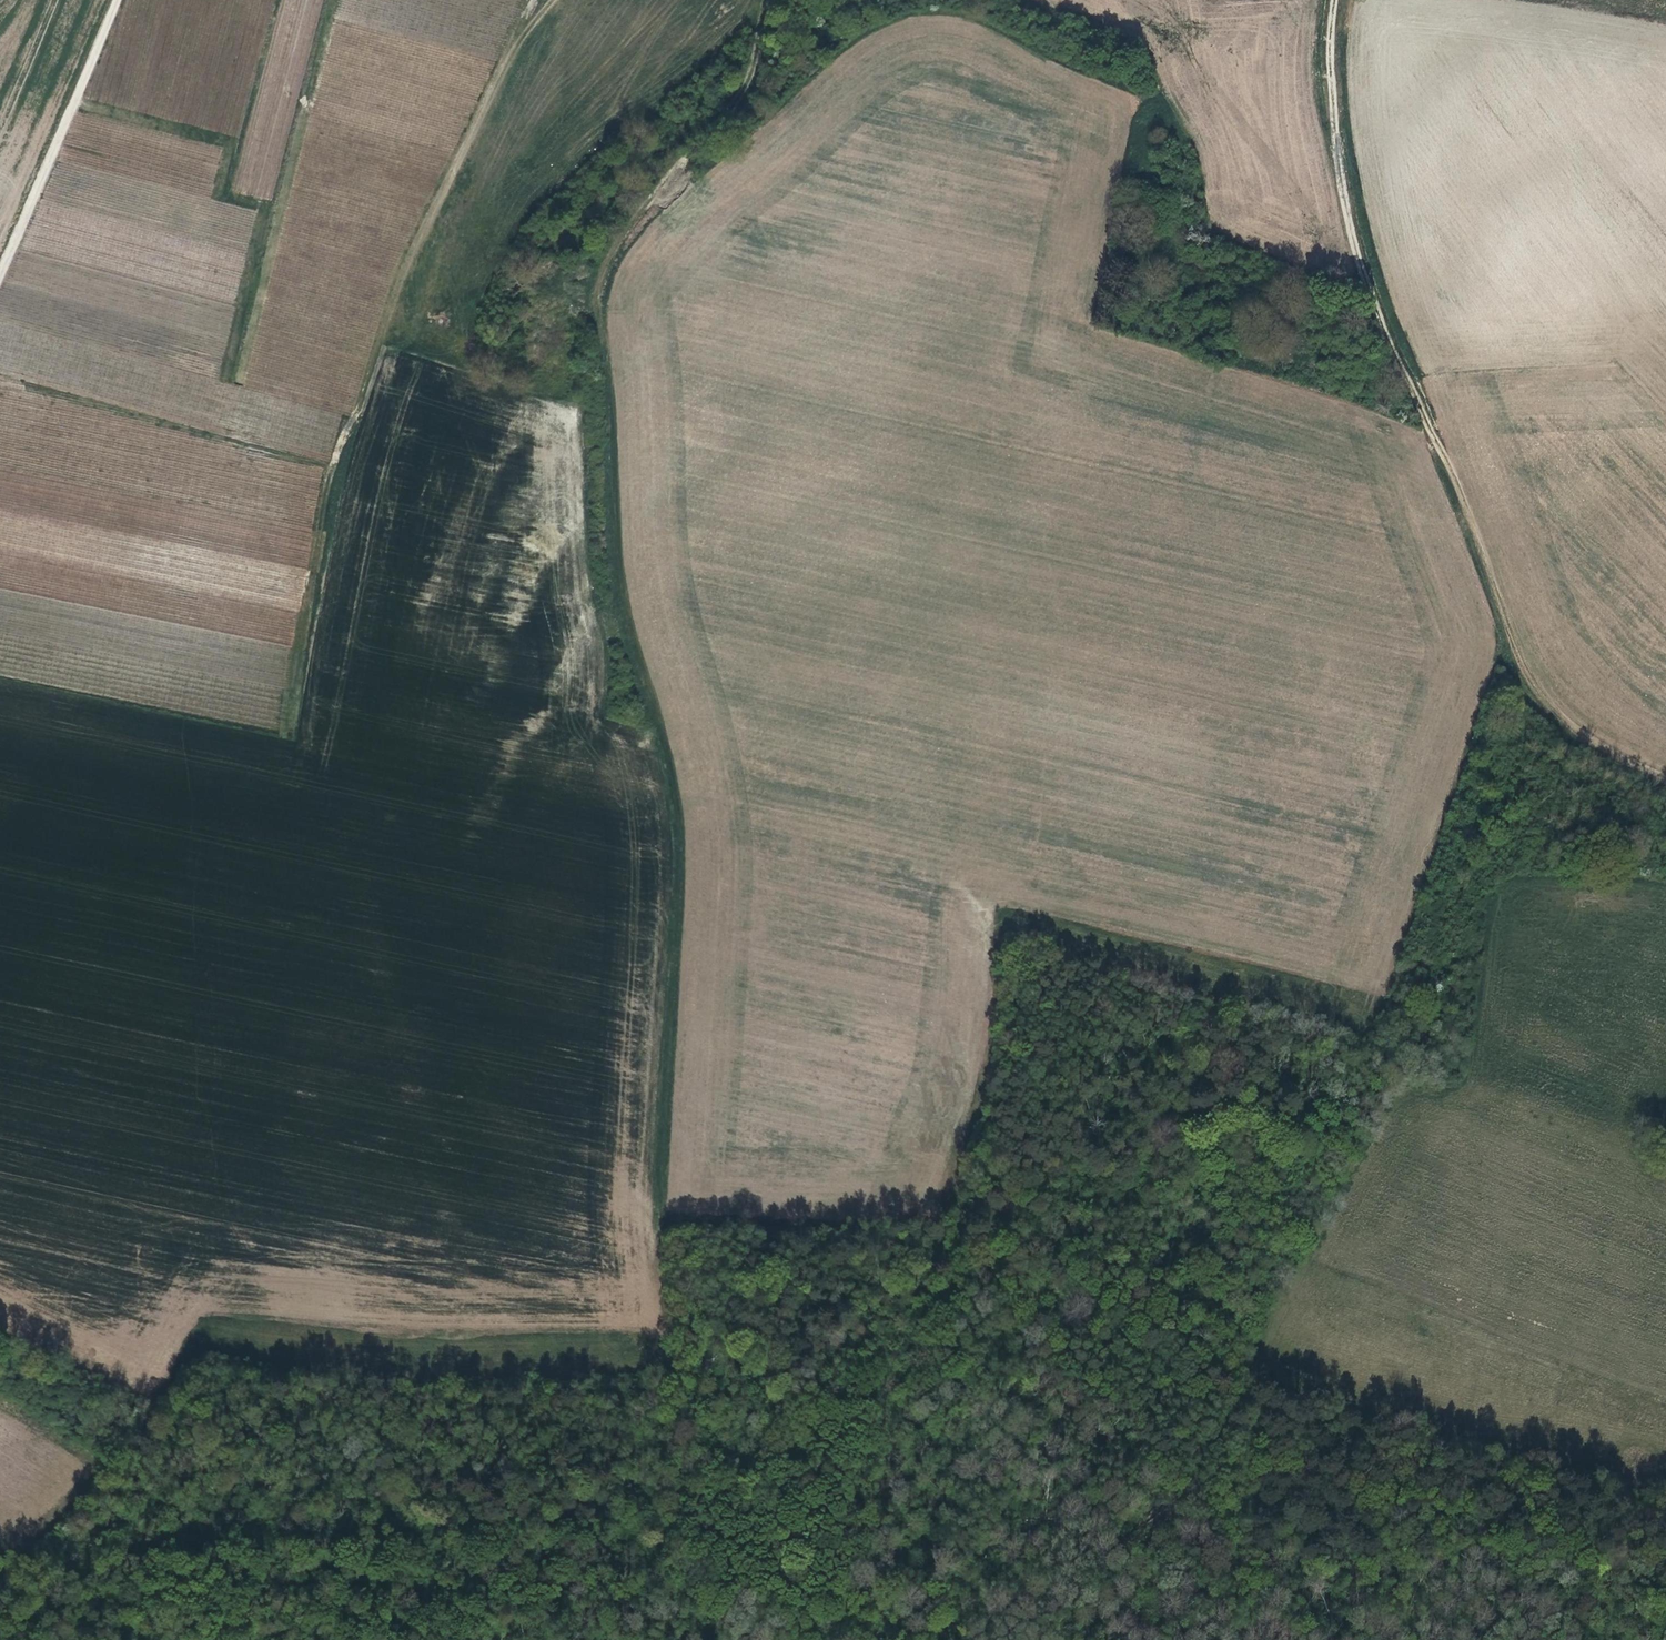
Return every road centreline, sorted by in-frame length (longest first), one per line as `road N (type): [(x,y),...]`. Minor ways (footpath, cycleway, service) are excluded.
road 1 (track): [(1335,0),(1338,152),(1368,284),(1461,495),(1527,680),(1589,744),(1665,777)]
road 2 (track): [(0,288),(122,0)]
road 3 (track): [(1245,1508),(1257,1586),(1308,1639)]

